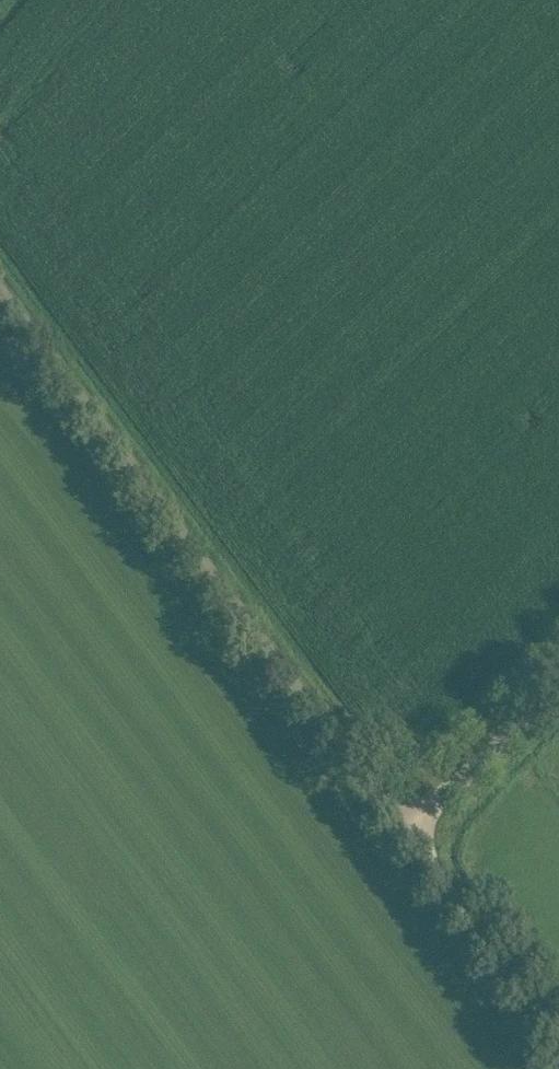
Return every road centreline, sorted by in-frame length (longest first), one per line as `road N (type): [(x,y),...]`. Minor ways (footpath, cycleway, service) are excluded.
road 1 (unclassified): [(411,844),(0,284)]
road 2 (unclassified): [(558,1032),(411,844)]
road 3 (unclassified): [(411,844),(558,702)]

